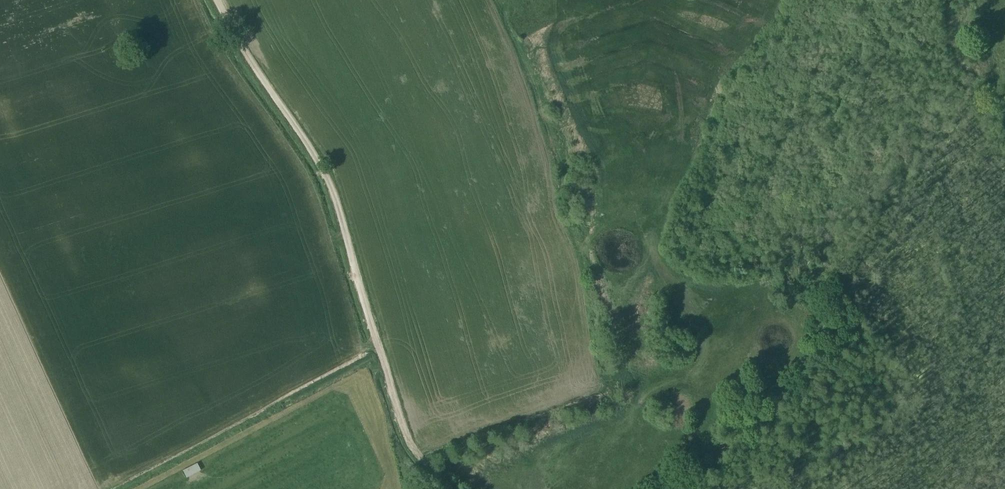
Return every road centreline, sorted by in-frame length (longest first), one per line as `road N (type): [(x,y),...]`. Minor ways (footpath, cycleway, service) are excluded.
road 1 (track): [(456,488),(409,443),(326,174),(218,0)]

